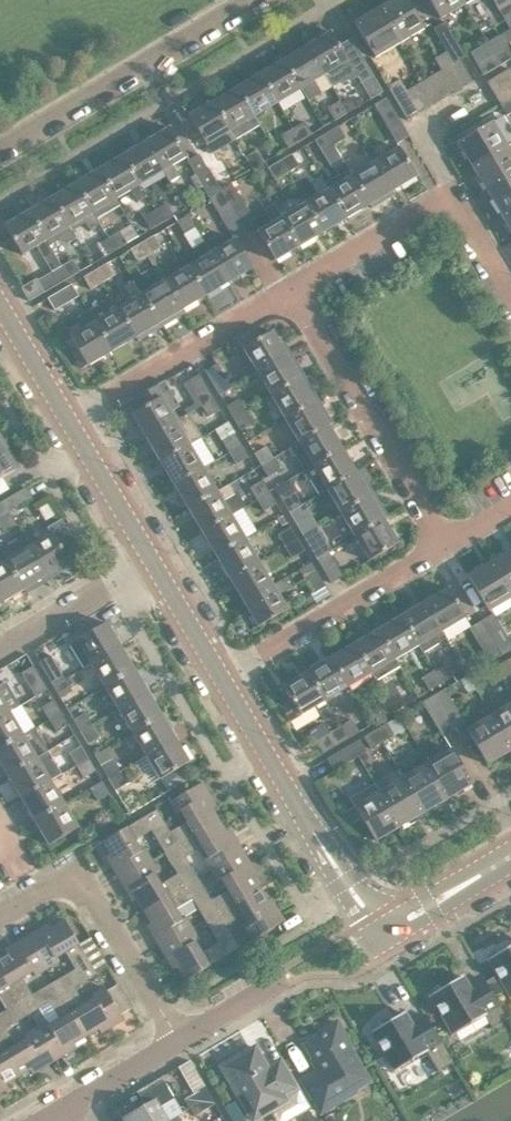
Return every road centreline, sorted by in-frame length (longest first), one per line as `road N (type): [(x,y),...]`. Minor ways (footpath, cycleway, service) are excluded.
road 1 (residential): [(447,548),(287,289)]
road 2 (tertiary): [(387,917),(333,863),(221,680)]
road 3 (residential): [(0,148),(248,0)]
road 4 (residential): [(181,1035),(74,868),(0,915)]
road 5 (residential): [(221,680),(447,548)]
road 6 (residential): [(67,418),(287,289)]
road 7 (residential): [(287,289),(452,194)]
road 8 (residential): [(0,647),(149,559)]
road 9 (tertiary): [(149,559),(67,418)]
road 10 (residential): [(52,1114),(181,1035)]
road 11 (tertiary): [(221,680),(149,559)]
road 12 (tertiary): [(387,917),(410,917),(510,855)]
road 13 (tertiary): [(67,418),(0,305)]

